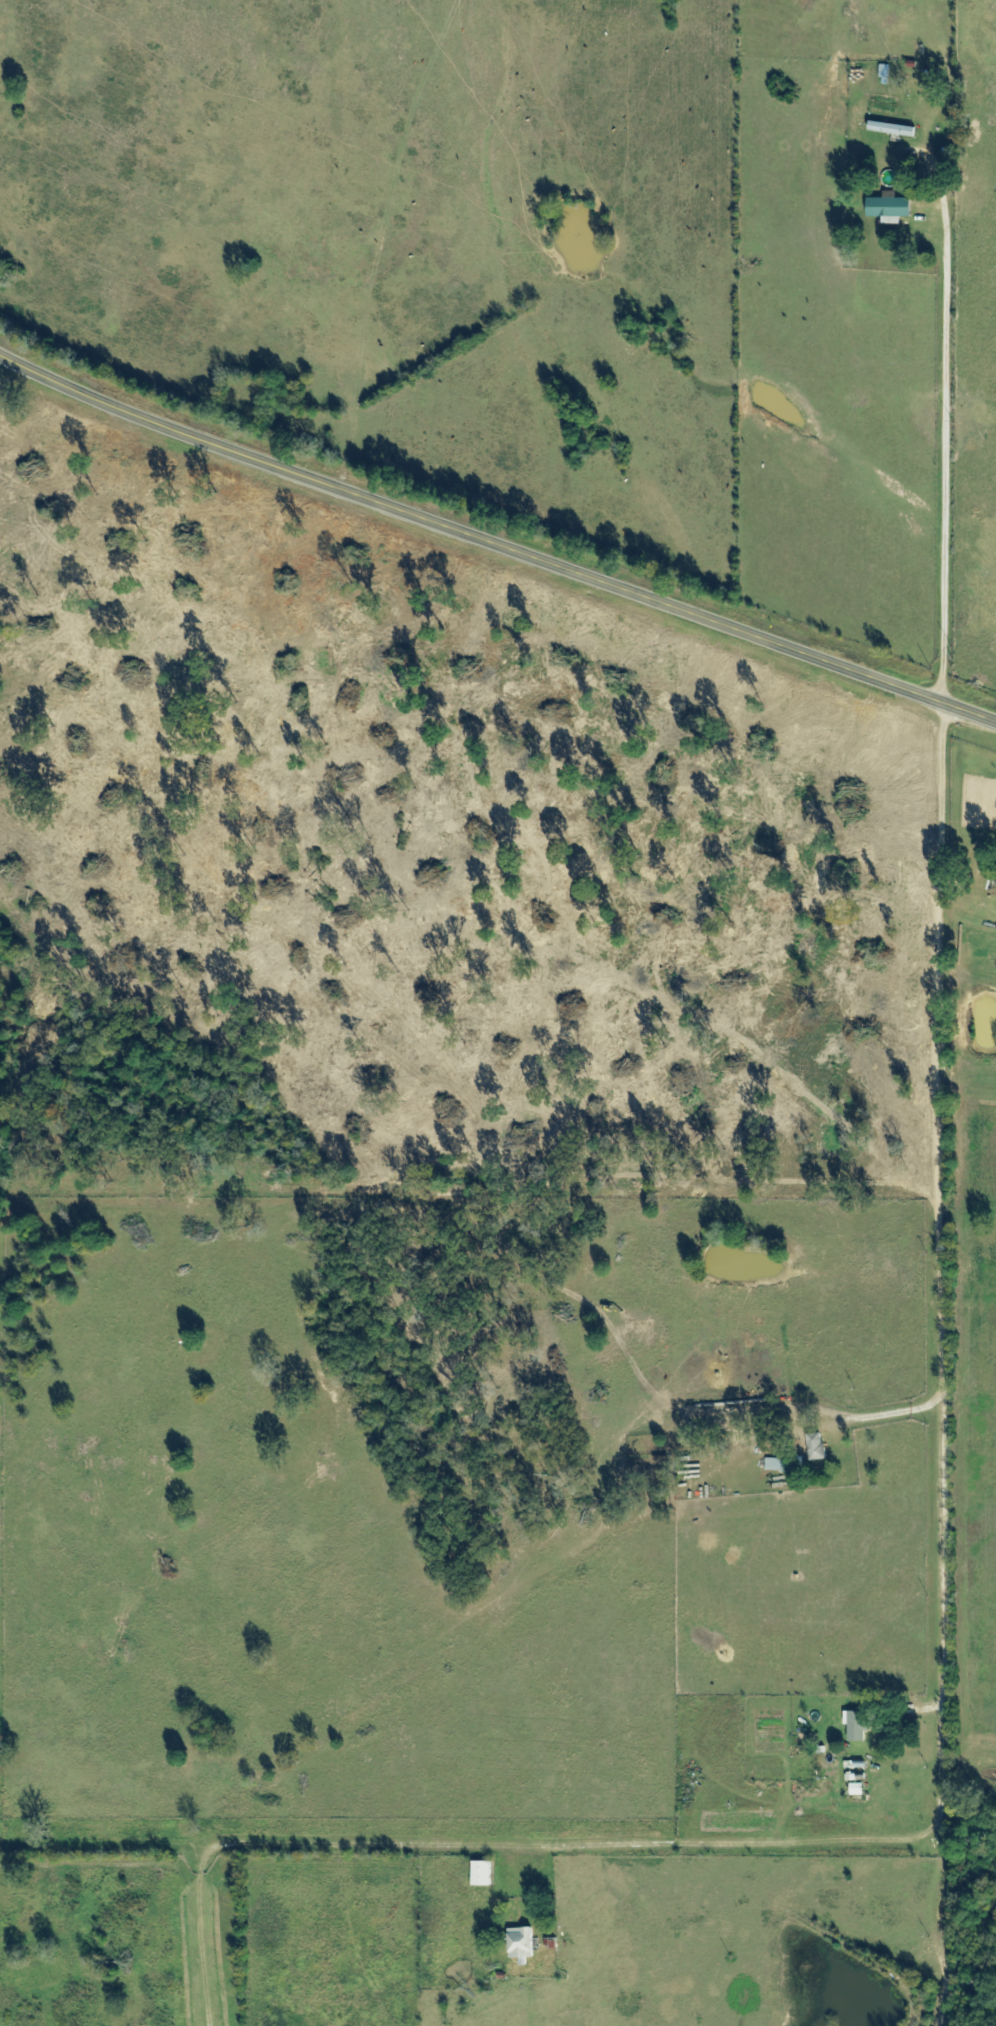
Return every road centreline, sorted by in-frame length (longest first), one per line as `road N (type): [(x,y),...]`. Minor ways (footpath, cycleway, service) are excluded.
road 1 (residential): [(392,1849),(939,1830),(950,1748),(945,986),(957,701)]
road 2 (secondary): [(0,345),(146,415),(995,715)]
road 3 (residential): [(0,1850),(392,1849)]

